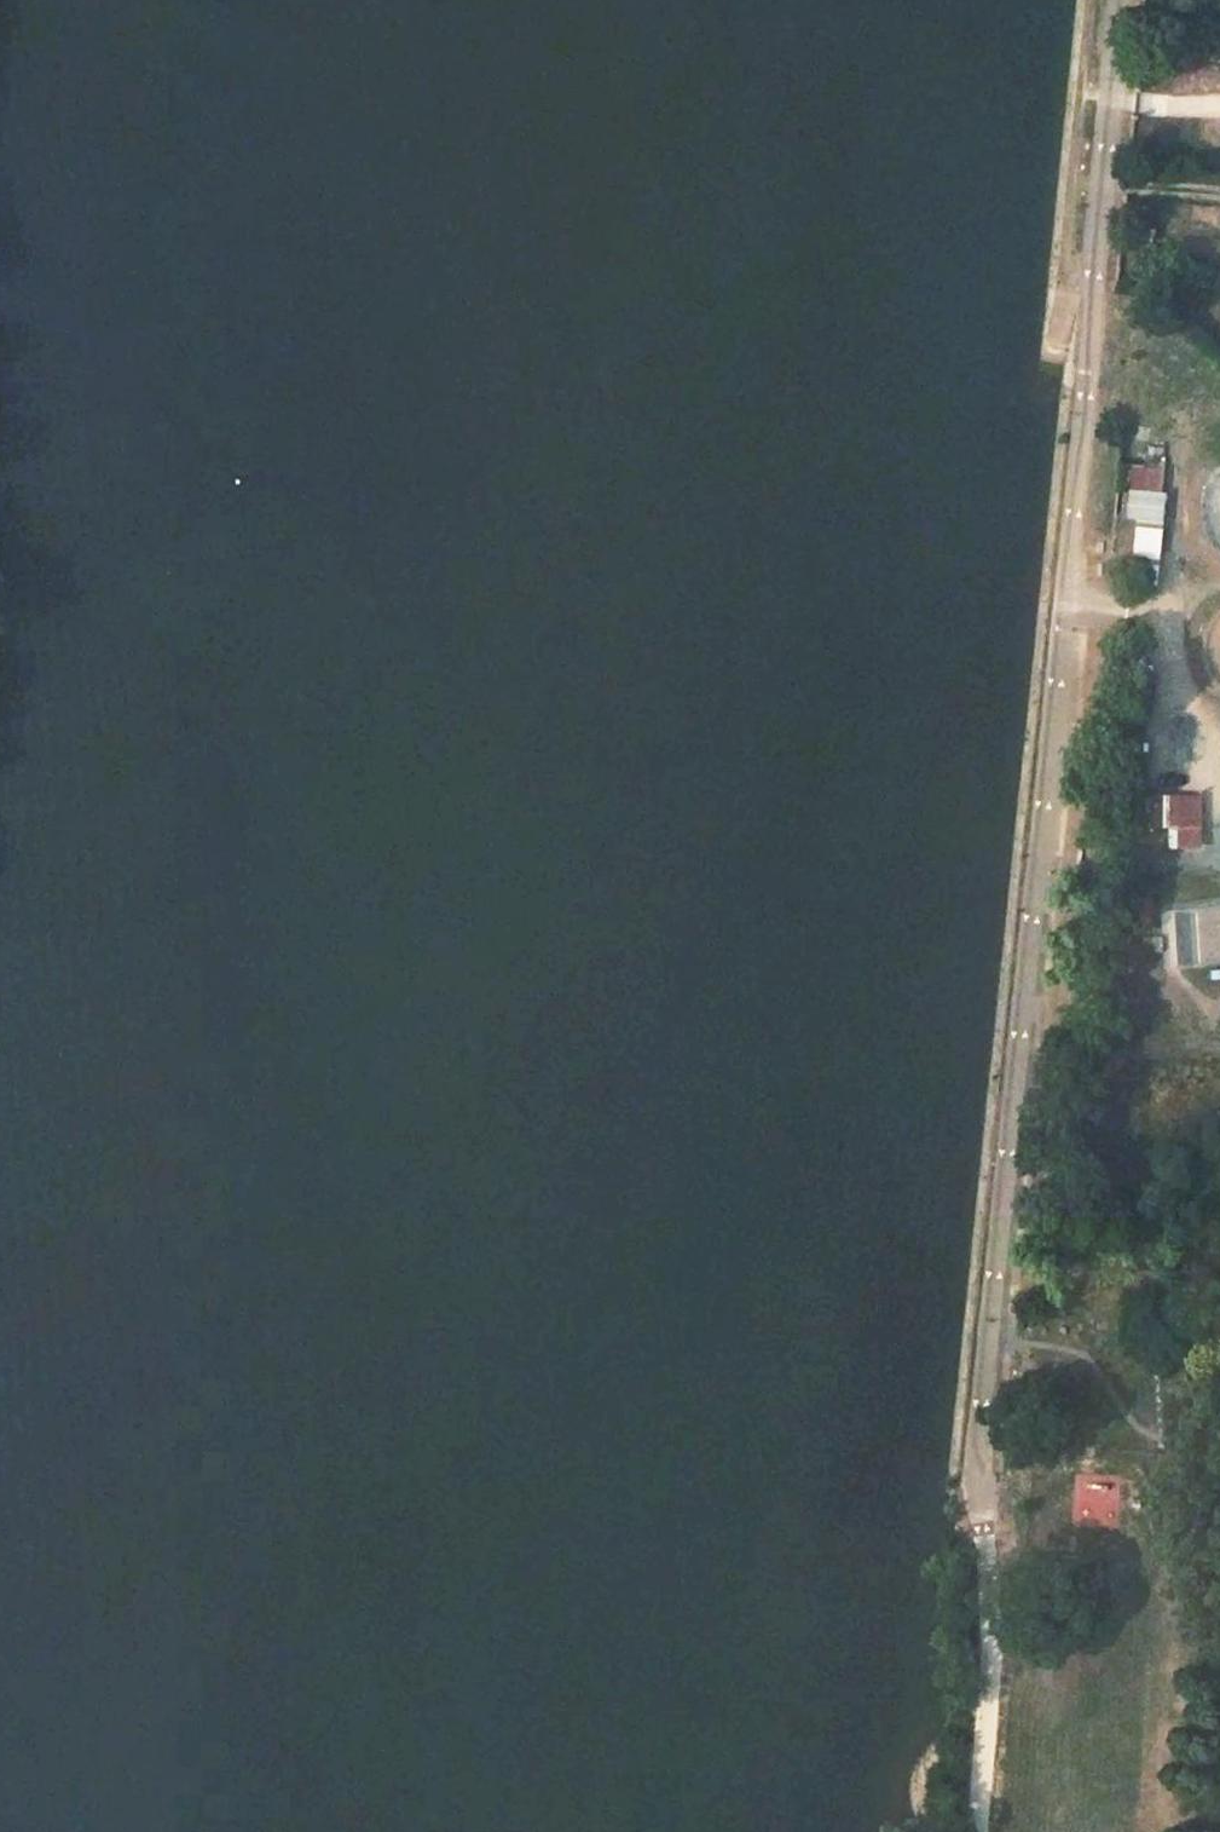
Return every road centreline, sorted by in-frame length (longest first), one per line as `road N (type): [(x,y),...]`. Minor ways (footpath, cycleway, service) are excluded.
road 1 (residential): [(966,1831),(996,1622),(988,1528),(972,1465),(1066,628),(1116,0)]

